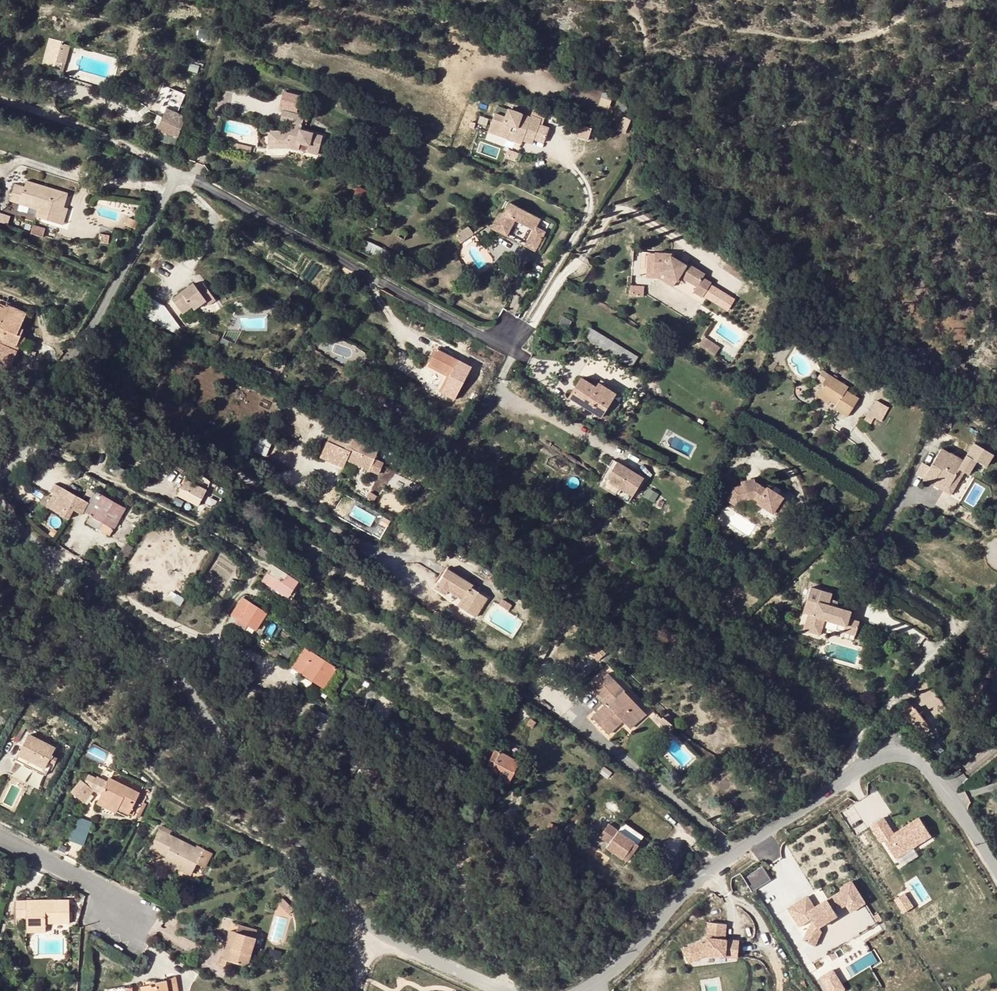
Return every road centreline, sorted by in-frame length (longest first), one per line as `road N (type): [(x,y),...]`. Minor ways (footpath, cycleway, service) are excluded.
road 1 (residential): [(0,465),(50,399),(174,172),(529,361)]
road 2 (unclassified): [(508,990),(351,911),(161,656),(47,553),(0,499)]
road 3 (unclassified): [(996,875),(927,767),(889,755),(721,862),(590,990)]
road 4 (track): [(317,871),(178,798),(56,698),(0,681)]
road 5 (residential): [(148,946),(95,886),(0,838)]

